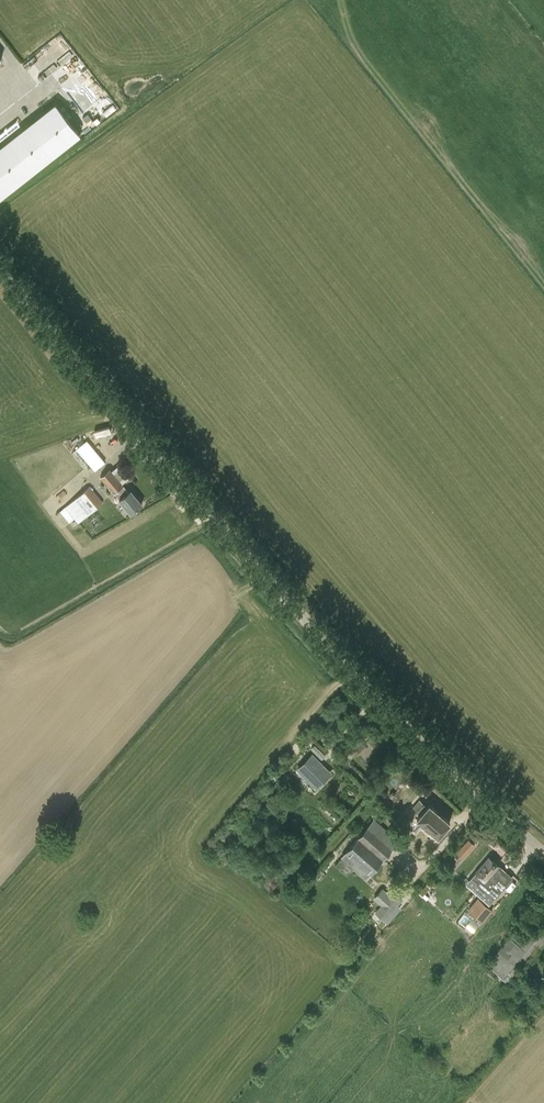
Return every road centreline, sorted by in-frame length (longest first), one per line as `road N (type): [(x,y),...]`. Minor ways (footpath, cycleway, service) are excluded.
road 1 (unclassified): [(543,847),(328,651),(0,263)]

